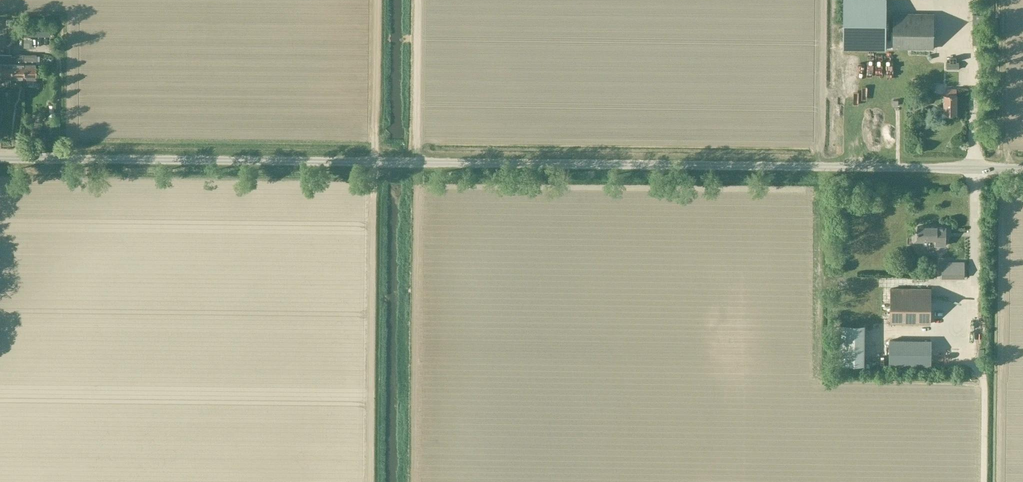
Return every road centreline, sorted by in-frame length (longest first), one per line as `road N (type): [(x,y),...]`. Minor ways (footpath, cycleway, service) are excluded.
road 1 (unclassified): [(1022,170),(0,158)]

